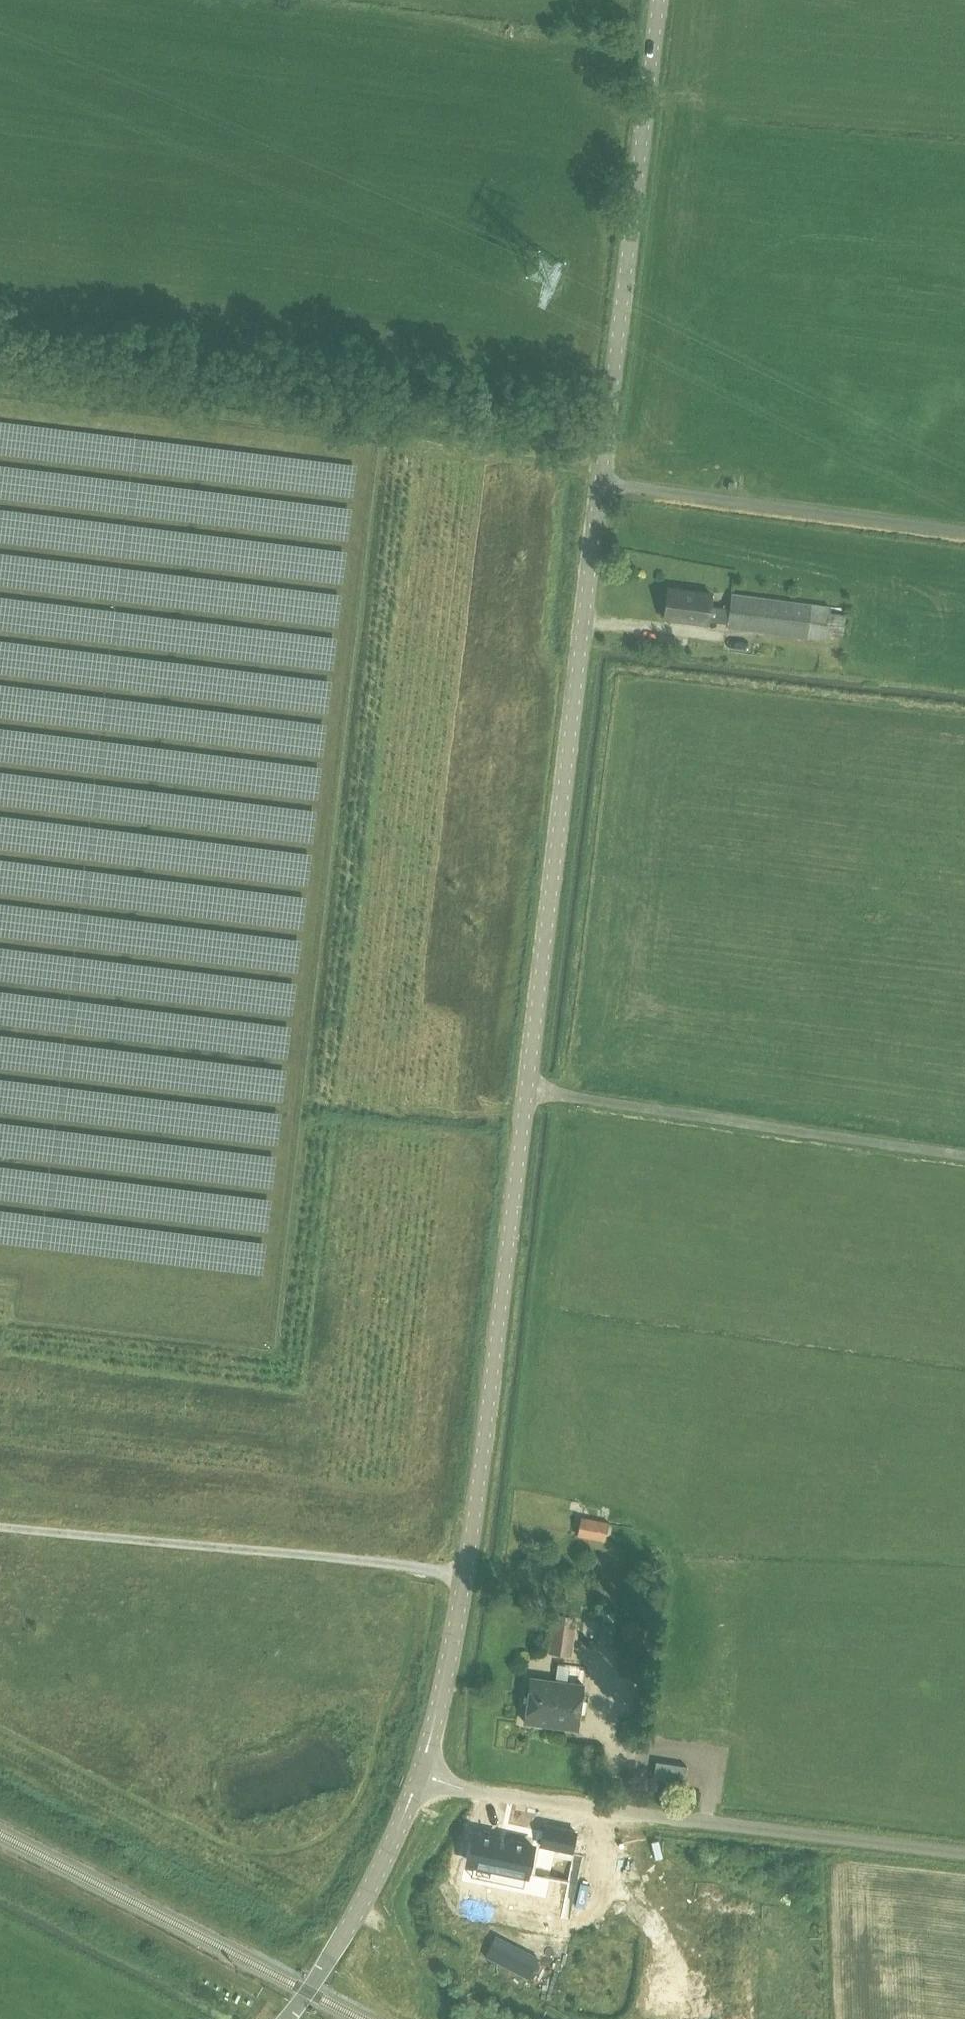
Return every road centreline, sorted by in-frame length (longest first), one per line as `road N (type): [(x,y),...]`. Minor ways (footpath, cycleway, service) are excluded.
road 1 (unclassified): [(419,1773),(466,1573),(659,0)]
road 2 (unclassified): [(964,1861),(488,1794),(419,1773)]
road 3 (unclassified): [(286,2018),(348,1926),(419,1773)]

